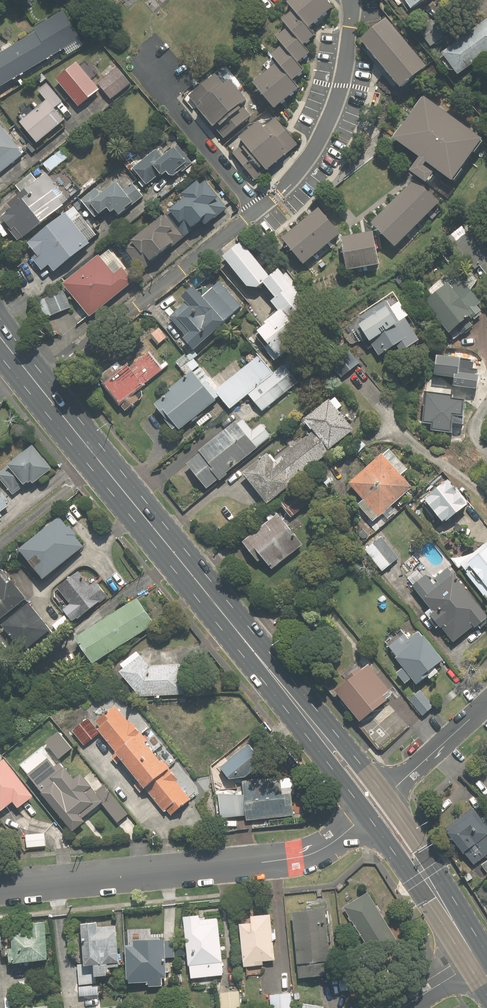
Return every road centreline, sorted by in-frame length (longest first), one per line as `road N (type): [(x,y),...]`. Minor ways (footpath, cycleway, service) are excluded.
road 1 (residential): [(349,0),(341,84),(309,157),(276,195),(38,382)]
road 2 (residential): [(0,887),(294,859),(332,843),(365,813)]
road 3 (primary): [(38,382),(250,646)]
road 4 (primary): [(365,813),(250,646)]
road 5 (primary): [(250,646),(386,796)]
road 6 (primary): [(386,796),(434,869),(461,937)]
road 7 (primary): [(461,937),(365,813)]
road 8 (tertiary): [(386,796),(486,703)]

